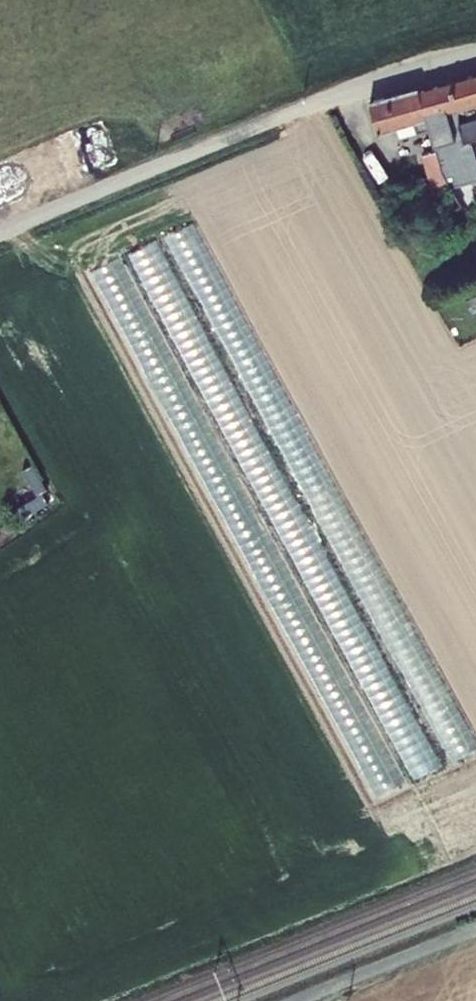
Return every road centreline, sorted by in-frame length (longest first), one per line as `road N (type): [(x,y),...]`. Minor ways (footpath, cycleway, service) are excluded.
road 1 (residential): [(475,55),(372,82),(146,166),(0,232)]
road 2 (unclassified): [(293,1000),(475,927)]

